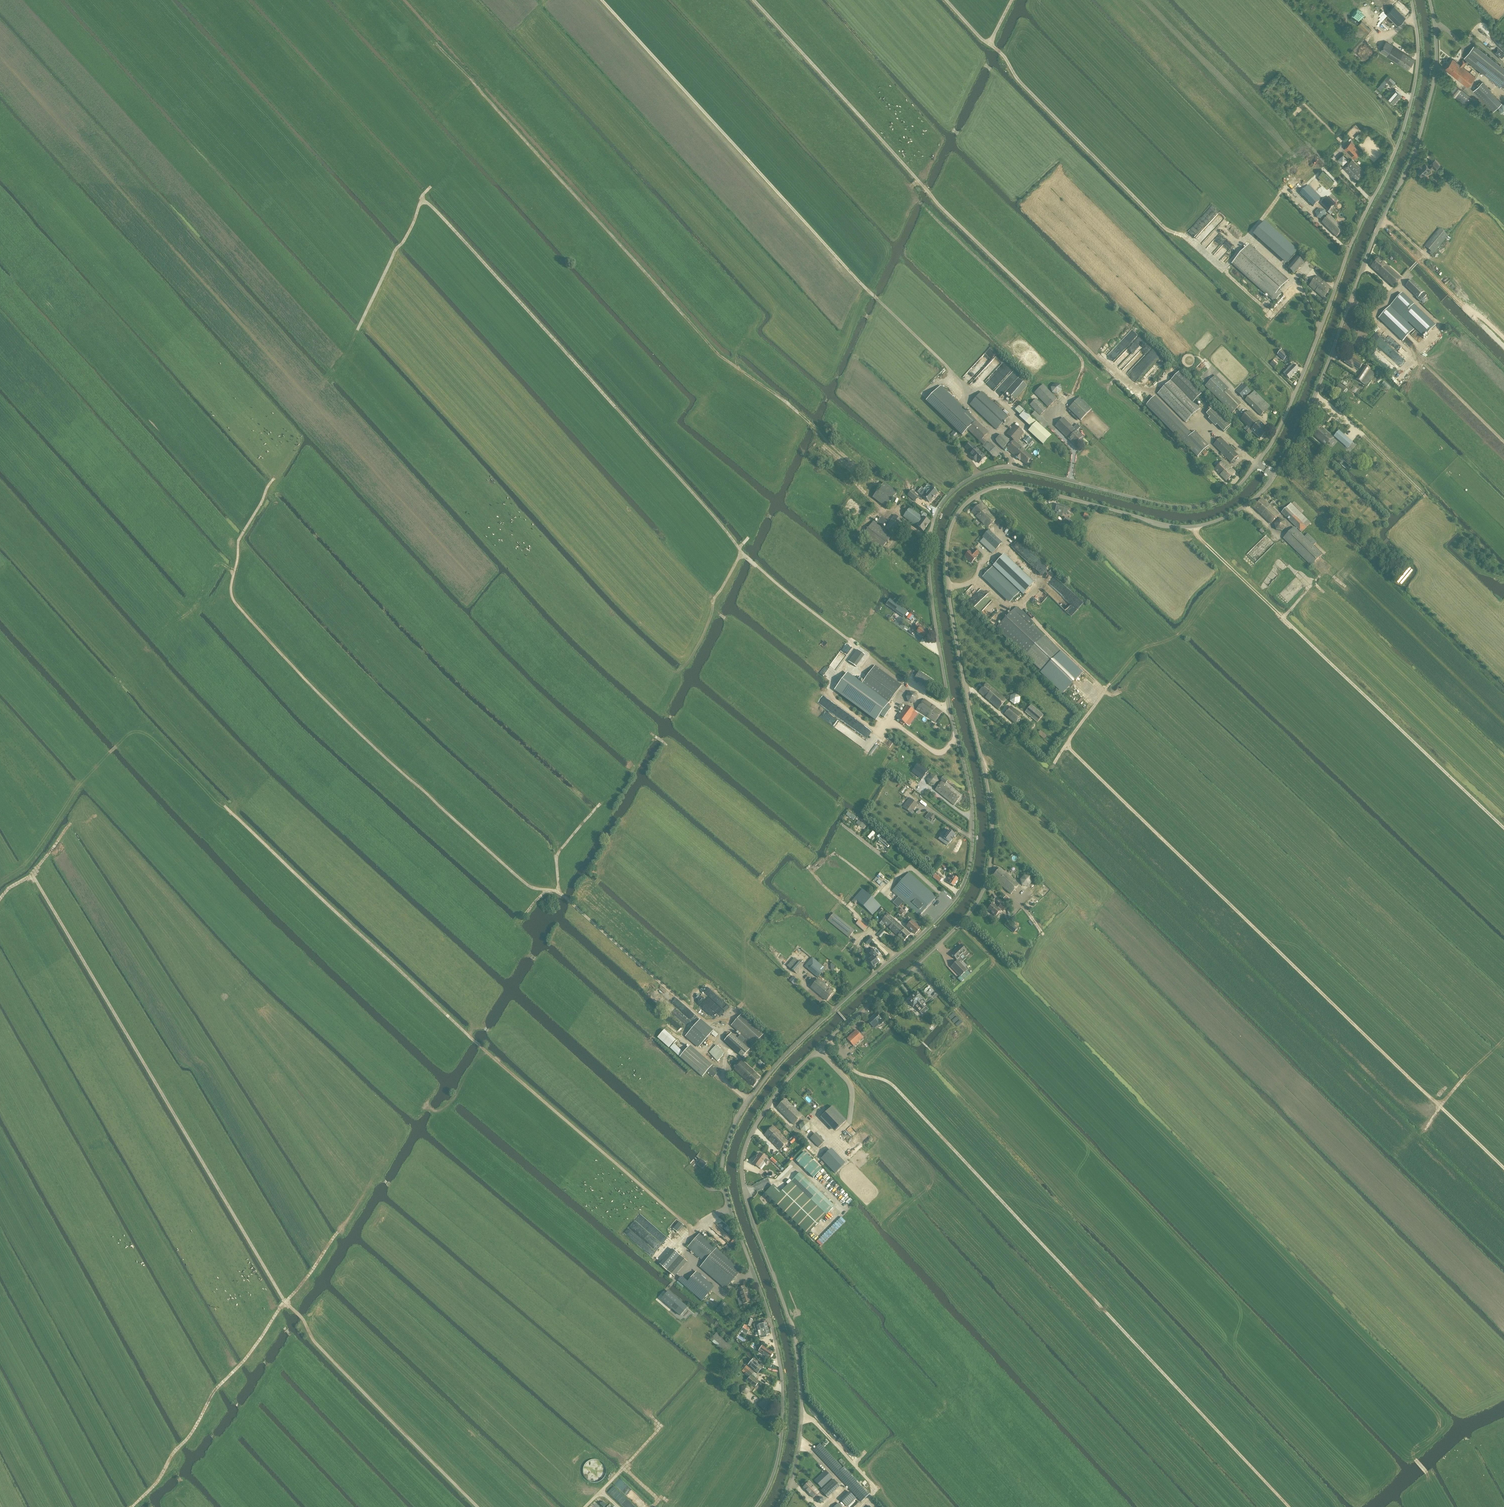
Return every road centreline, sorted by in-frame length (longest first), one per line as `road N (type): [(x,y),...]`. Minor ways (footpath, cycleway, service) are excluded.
road 1 (unclassified): [(757,1506),(780,1451),(782,1375),(726,1194),(723,1156),(740,1115),(773,1068),(942,914),(967,874),(972,804),(930,587),(937,512),(964,482),(1001,467),(1193,507),(1235,489),(1256,464)]
road 2 (unclassified): [(779,1506),(798,1453),(802,1396),(793,1333),(746,1197),(743,1158),(788,1081),(952,932),(989,876),(990,801),(947,582),(955,519),(982,493),(1009,486),(1194,527),(1244,507),(1275,476)]
road 3 (track): [(480,1506),(315,1343),(284,1300),(32,875),(71,823)]
road 4 (track): [(720,1043),(720,1032),(564,896),(527,885),(440,807),(238,607),(231,585),(239,539),(274,479)]
road 5 (track): [(726,1294),(681,1248),(689,1227),(473,1040),(224,806)]
road 6 (track): [(913,686),(744,555),(424,201),(431,186)]
road 7 (track): [(1289,1506),(894,1087),(860,1075),(826,1043)]
road 8 (track): [(893,510),(854,480),(842,454),(810,423),(712,348),(436,44)]
road 9 (track): [(1187,428),(1149,391),(1106,367),(936,202),(755,0)]
road 10 (track): [(1503,1168),(1066,746)]
road 11 (track): [(990,439),(959,379),(858,281),(603,0)]
road 12 (unclassified): [(1275,476),(1419,137),(1436,65),(1429,0)]
road 13 (unclassified): [(1256,464),(1293,398),(1405,124),(1418,53),(1410,0)]
road 14 (track): [(1296,282),(1250,239),(1224,268),(1168,230),(946,0)]
road 15 (track): [(340,1230),(132,1506)]
road 16 (track): [(1051,426),(1072,394),(1082,360),(923,206)]
road 17 (track): [(1055,761),(1101,689),(1017,604),(1005,605),(976,578)]
road 18 (track): [(424,201),(357,330)]
road 19 (track): [(650,1415),(662,1426),(586,1506)]

